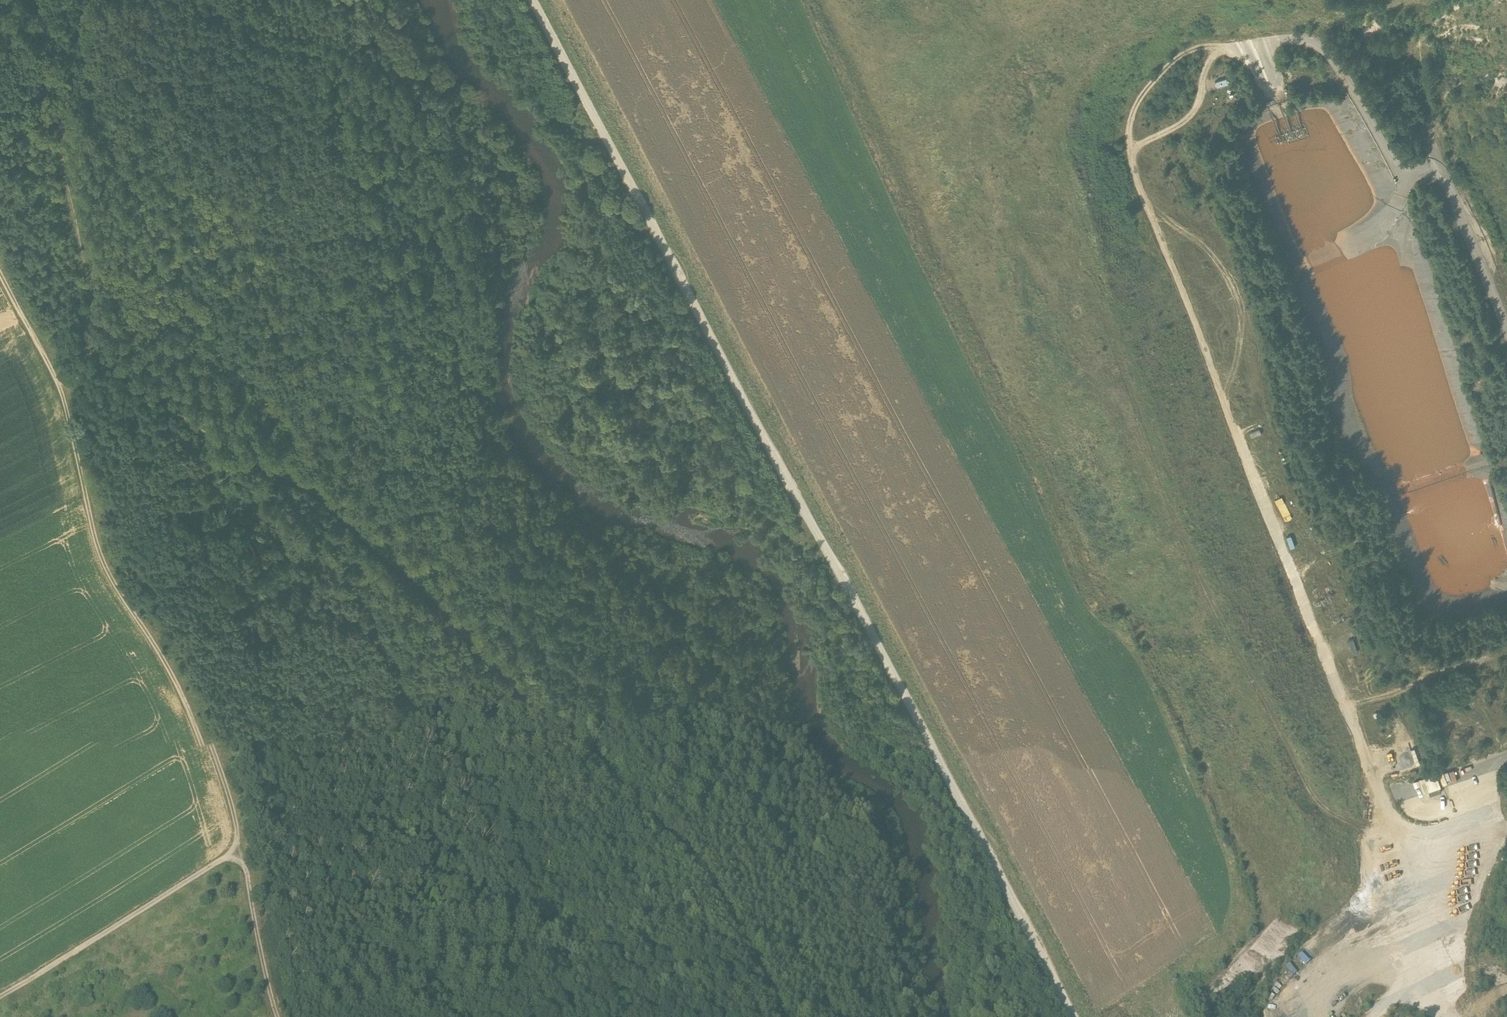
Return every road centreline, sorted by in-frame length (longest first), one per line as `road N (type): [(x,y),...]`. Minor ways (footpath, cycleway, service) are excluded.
road 1 (track): [(1071,1016),(535,0)]
road 2 (track): [(1455,1016),(1410,979),(1419,837),(1386,803),(1132,166),(1133,147),(1191,117),(1214,55),(1230,50)]
road 3 (track): [(84,330),(199,416),(309,478),(442,601),(524,683),(577,752),(683,853),(784,1016)]
road 4 (track): [(0,997),(238,862),(173,669),(97,535),(70,407)]
road 5 (track): [(1239,434),(1176,374),(1028,192),(1017,129),(1022,69),(1096,0)]
road 6 (track): [(1133,147),(1139,99),(1160,73),(1187,51),(1230,50)]
road 7 (track): [(238,862),(275,1016)]
road 8 (track): [(0,262),(62,378)]

